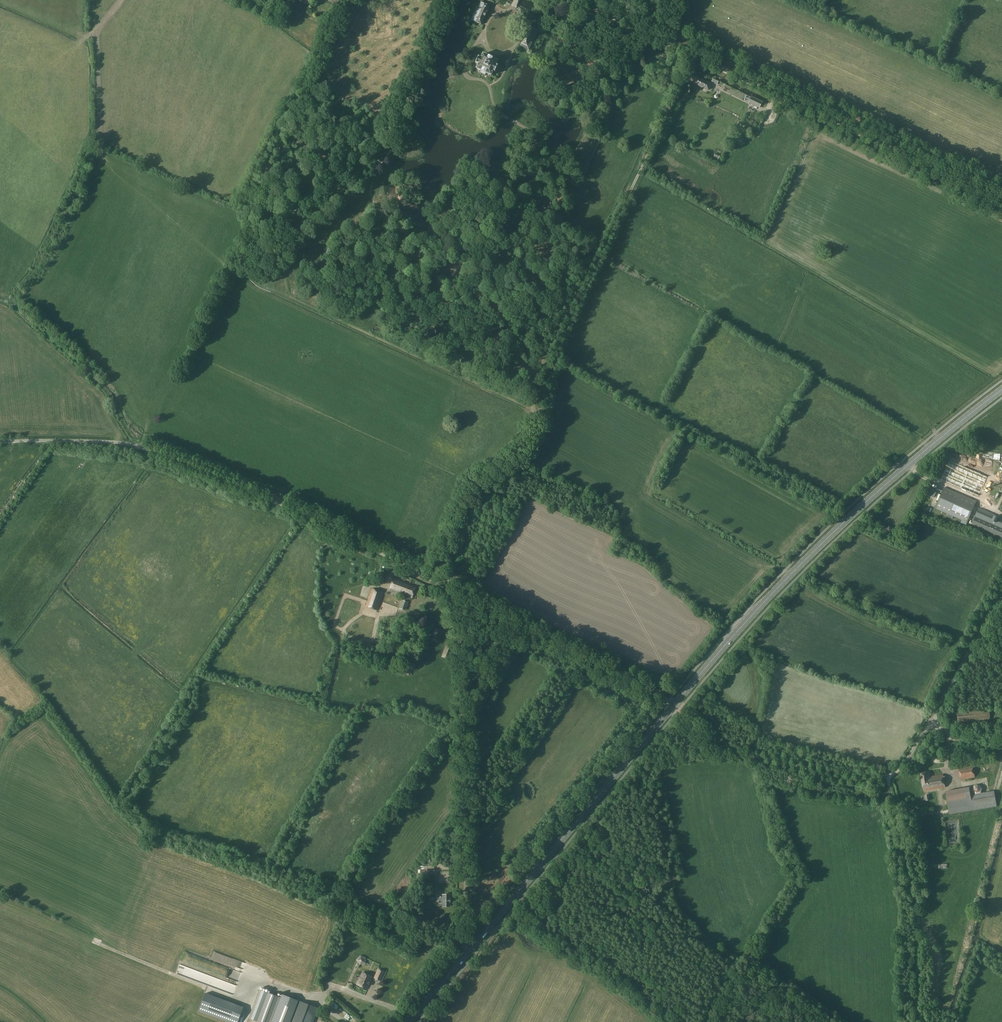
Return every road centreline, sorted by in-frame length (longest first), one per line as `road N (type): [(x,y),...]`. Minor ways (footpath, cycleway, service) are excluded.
road 1 (unclassified): [(453,590),(292,509),(139,447),(0,443)]
road 2 (unclassified): [(1001,200),(579,0)]
road 3 (primary): [(676,708),(817,550),(1001,391)]
road 4 (track): [(532,407),(687,69)]
road 5 (unclassified): [(471,950),(464,673),(453,590)]
road 6 (primary): [(471,950),(676,708)]
road 7 (unclassified): [(676,708),(731,752),(864,781),(901,767),(930,721)]
road 8 (unclassified): [(676,708),(639,681),(453,590)]
road 9 (track): [(891,775),(919,924),(919,1021)]
road 10 (track): [(311,306),(531,406)]
road 11 (track): [(252,206),(346,0)]
road 12 (track): [(0,0),(84,37),(133,0)]
road 13 (unclassified): [(930,721),(1001,598)]

